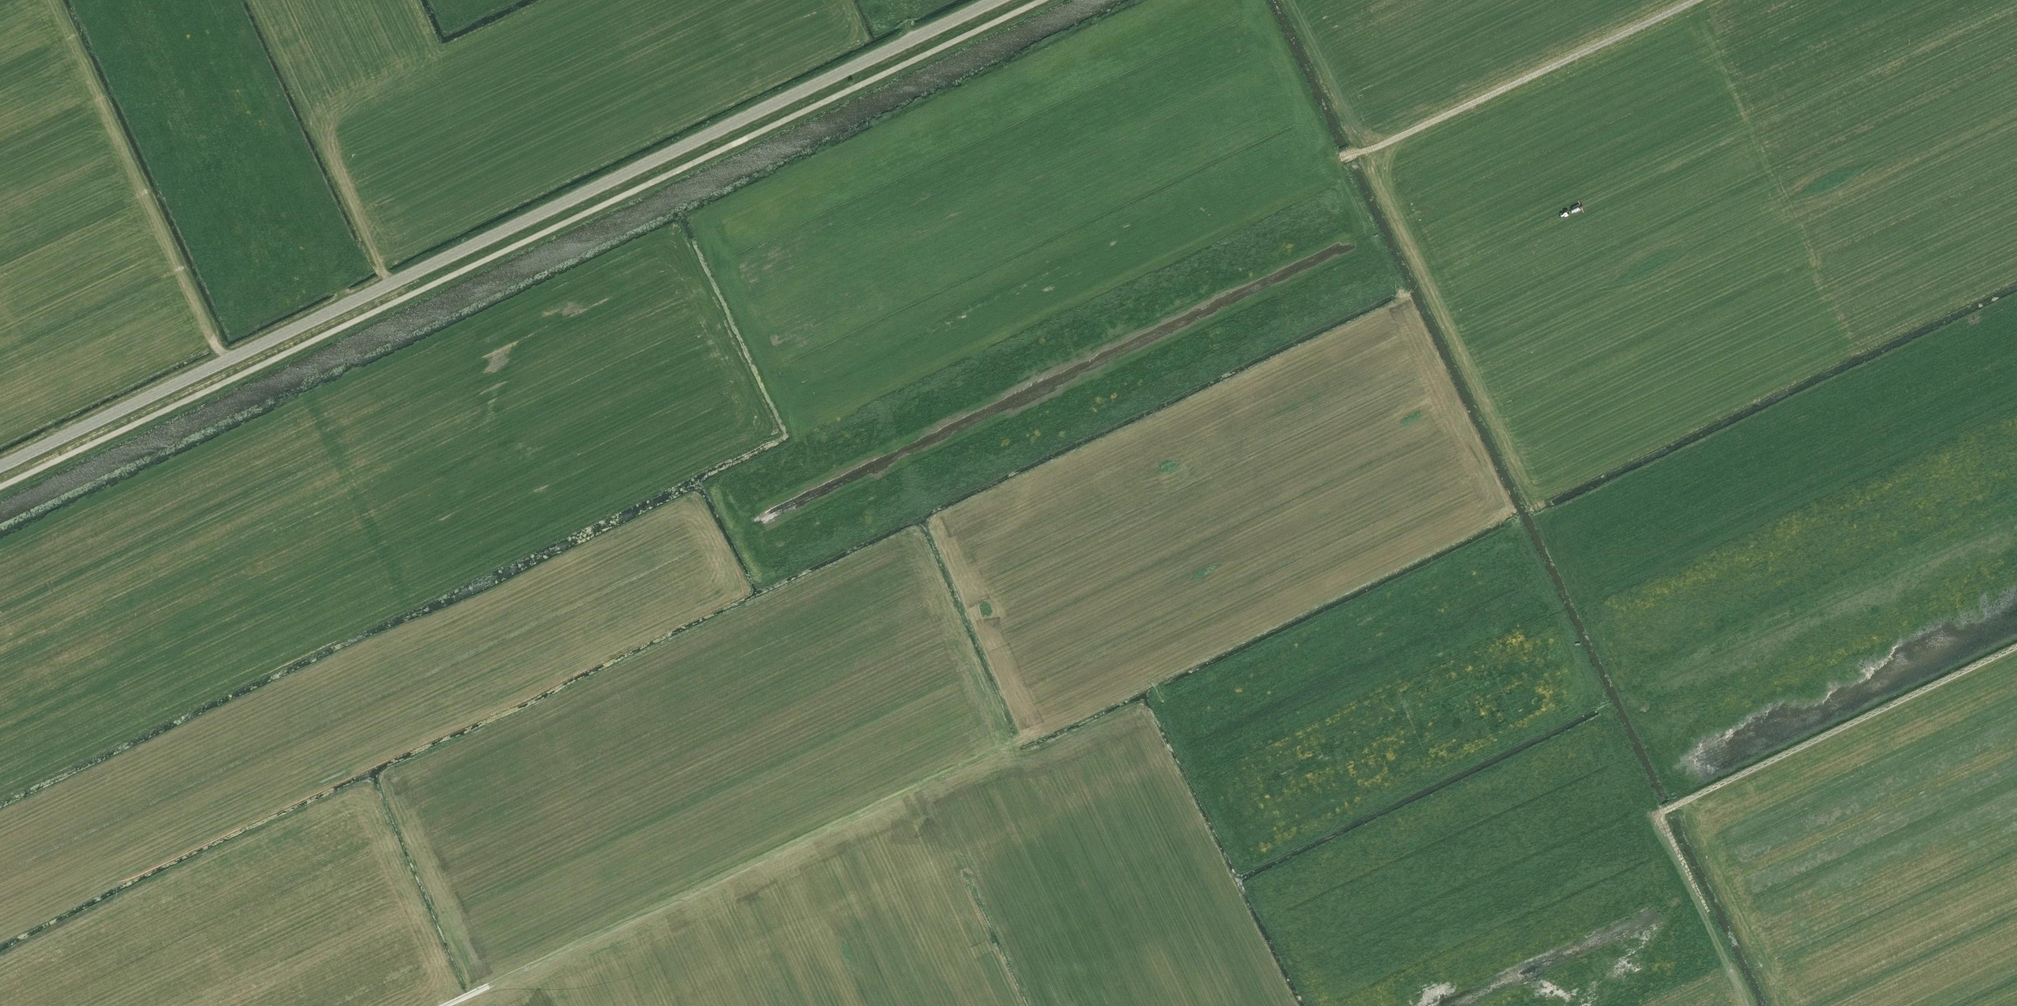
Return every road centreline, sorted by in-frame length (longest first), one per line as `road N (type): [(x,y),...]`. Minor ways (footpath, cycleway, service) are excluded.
road 1 (tertiary): [(0,468),(995,0)]
road 2 (track): [(1006,744),(444,1005)]
road 3 (track): [(1687,0),(1340,161)]

